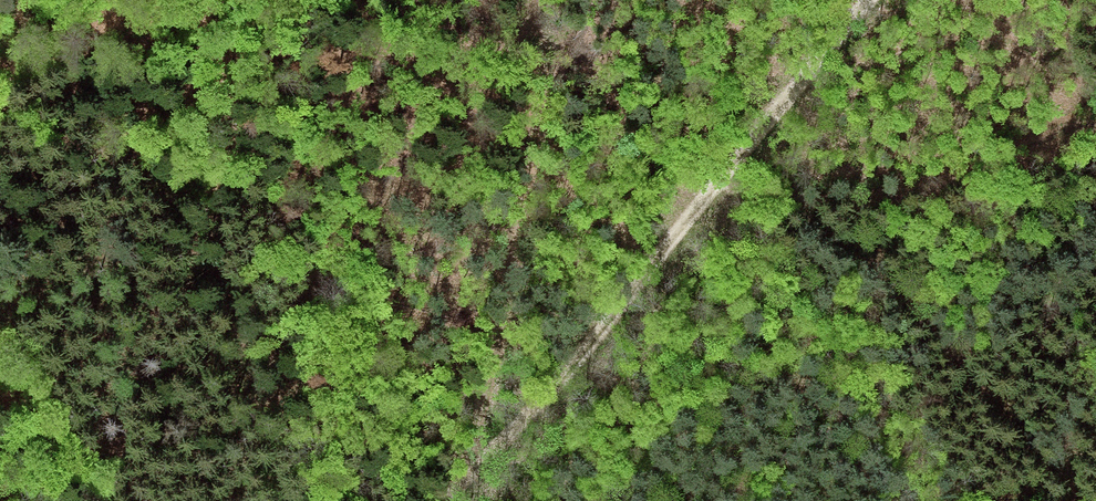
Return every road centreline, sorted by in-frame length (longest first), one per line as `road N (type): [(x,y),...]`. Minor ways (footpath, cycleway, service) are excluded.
road 1 (track): [(873,0),(710,200),(441,500)]
road 2 (track): [(467,477),(492,372),(520,165),(538,106),(538,0)]
road 3 (track): [(710,200),(829,210),(922,191),(1025,144),(1095,124)]
road 4 (track): [(0,85),(101,0)]

